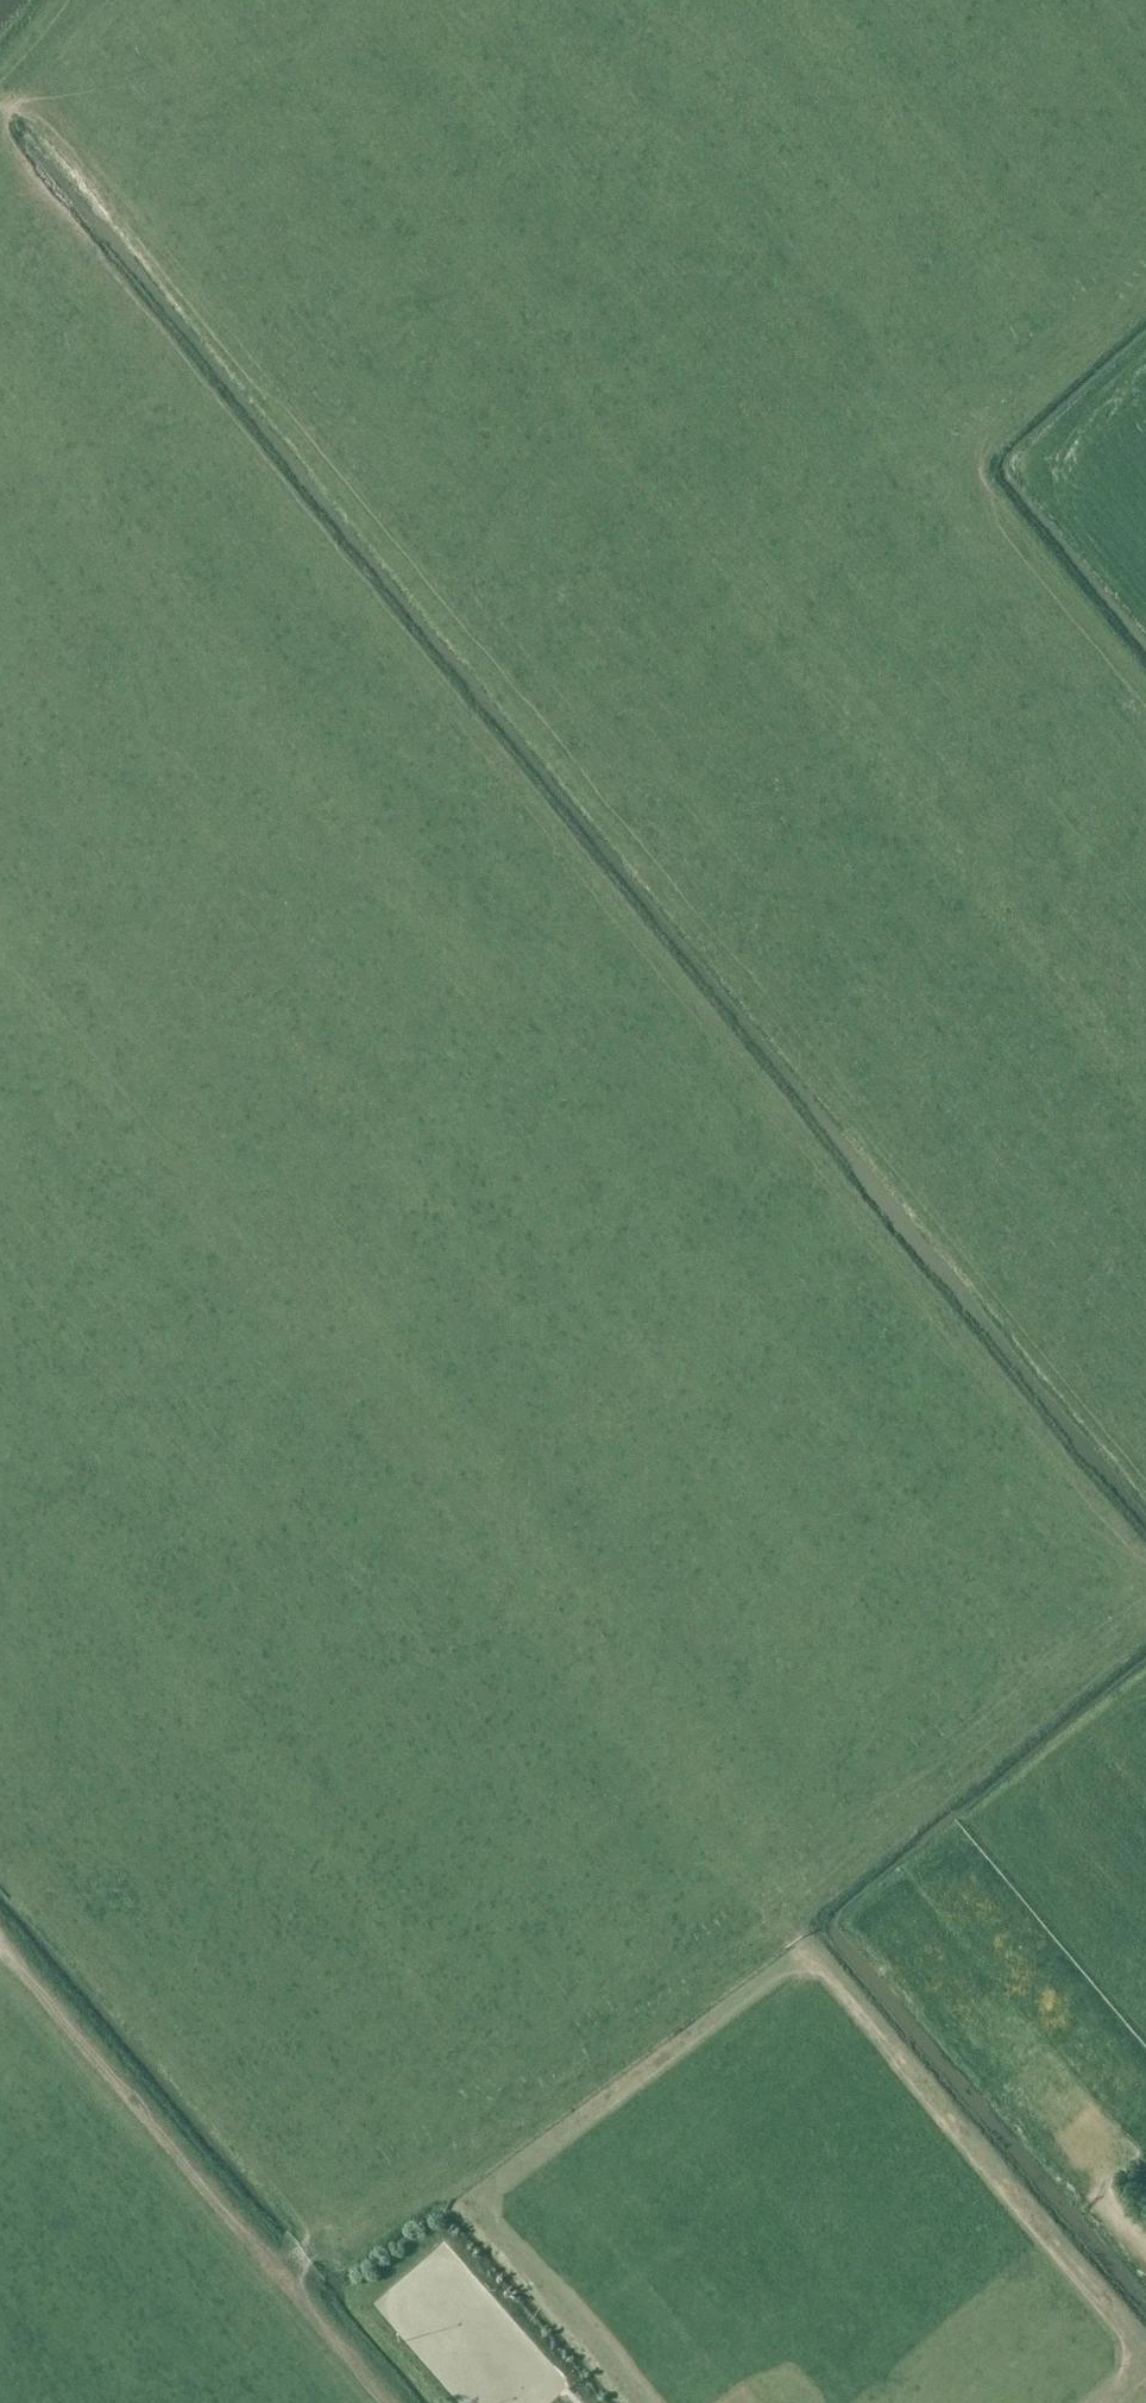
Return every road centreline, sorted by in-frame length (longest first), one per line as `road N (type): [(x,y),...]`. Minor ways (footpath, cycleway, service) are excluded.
road 1 (track): [(0,1957),(382,2402)]

